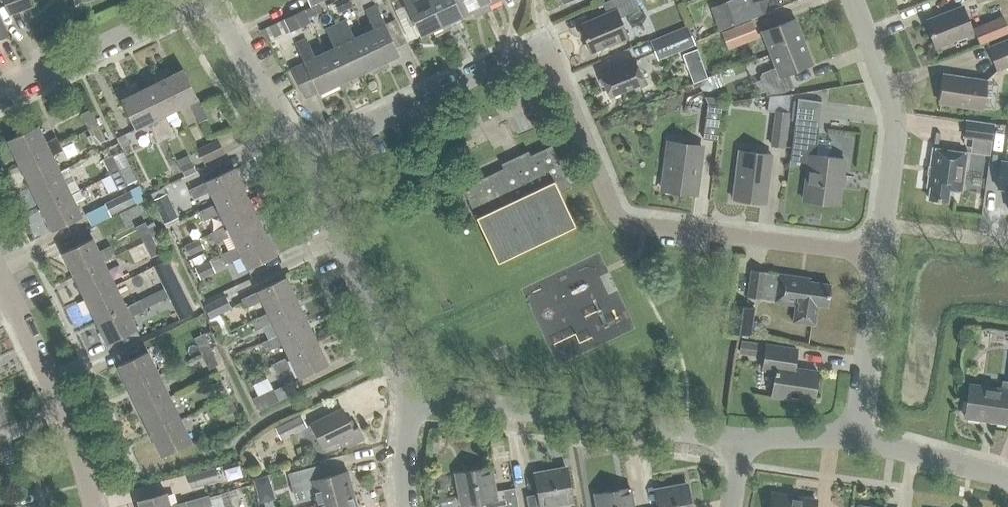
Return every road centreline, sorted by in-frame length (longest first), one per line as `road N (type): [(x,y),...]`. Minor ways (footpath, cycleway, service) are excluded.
road 1 (residential): [(882,251),(644,224),(613,203),(569,88),(536,30),(296,148)]
road 2 (residential): [(746,442),(412,392)]
road 3 (residential): [(412,392),(296,148)]
road 4 (residential): [(95,506),(65,409),(0,278)]
road 5 (residential): [(196,0),(0,96)]
road 6 (residential): [(891,200),(898,115),(854,0)]
road 7 (residential): [(853,440),(882,251)]
road 8 (residential): [(296,148),(216,0)]
road 9 (residential): [(1007,485),(984,469),(853,440)]

